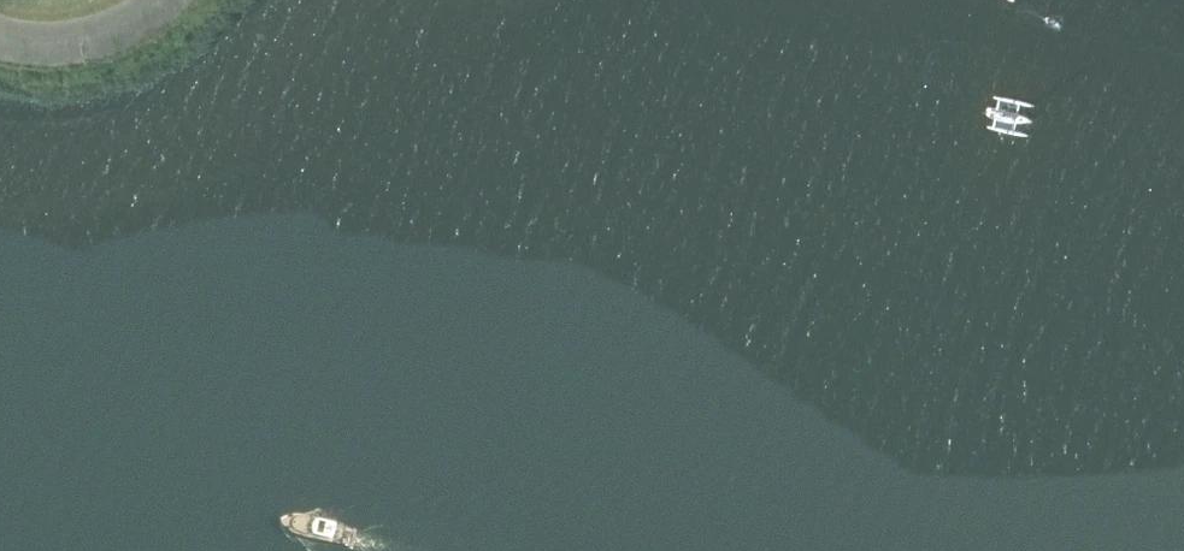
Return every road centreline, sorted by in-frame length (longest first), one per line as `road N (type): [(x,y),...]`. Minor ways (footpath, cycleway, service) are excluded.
road 1 (unclassified): [(0,24),(78,28),(142,0)]

